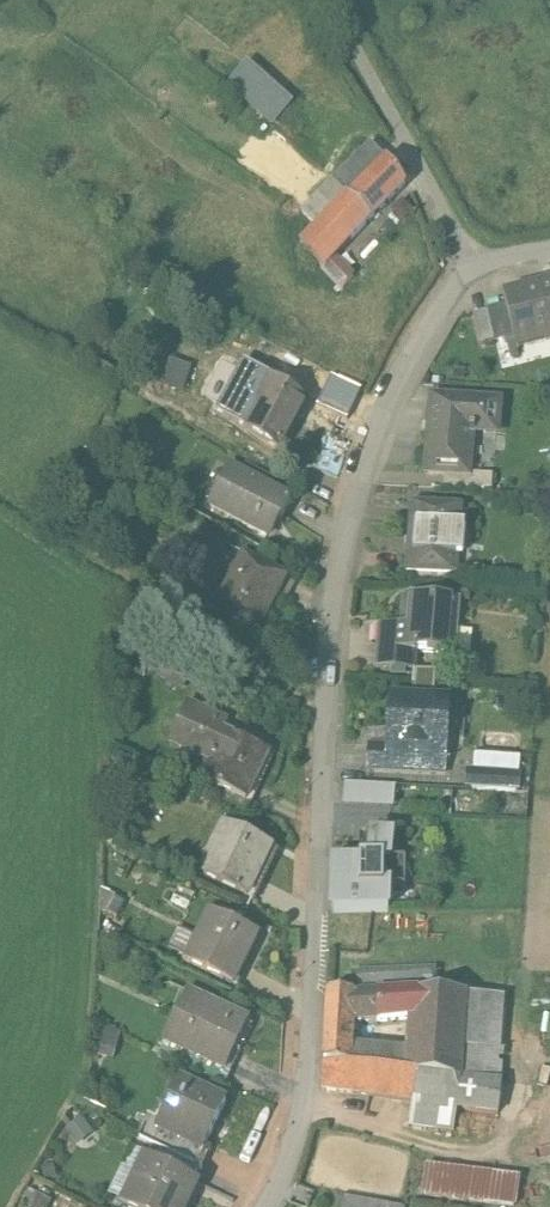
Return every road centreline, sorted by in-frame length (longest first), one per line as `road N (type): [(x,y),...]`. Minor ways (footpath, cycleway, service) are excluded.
road 1 (residential): [(266,1206),(294,1138),(309,1052),(325,701),(352,498),(382,408),(419,339),(453,288),(480,270)]
road 2 (track): [(325,701),(44,523)]
road 3 (residential): [(316,0),(480,270)]

